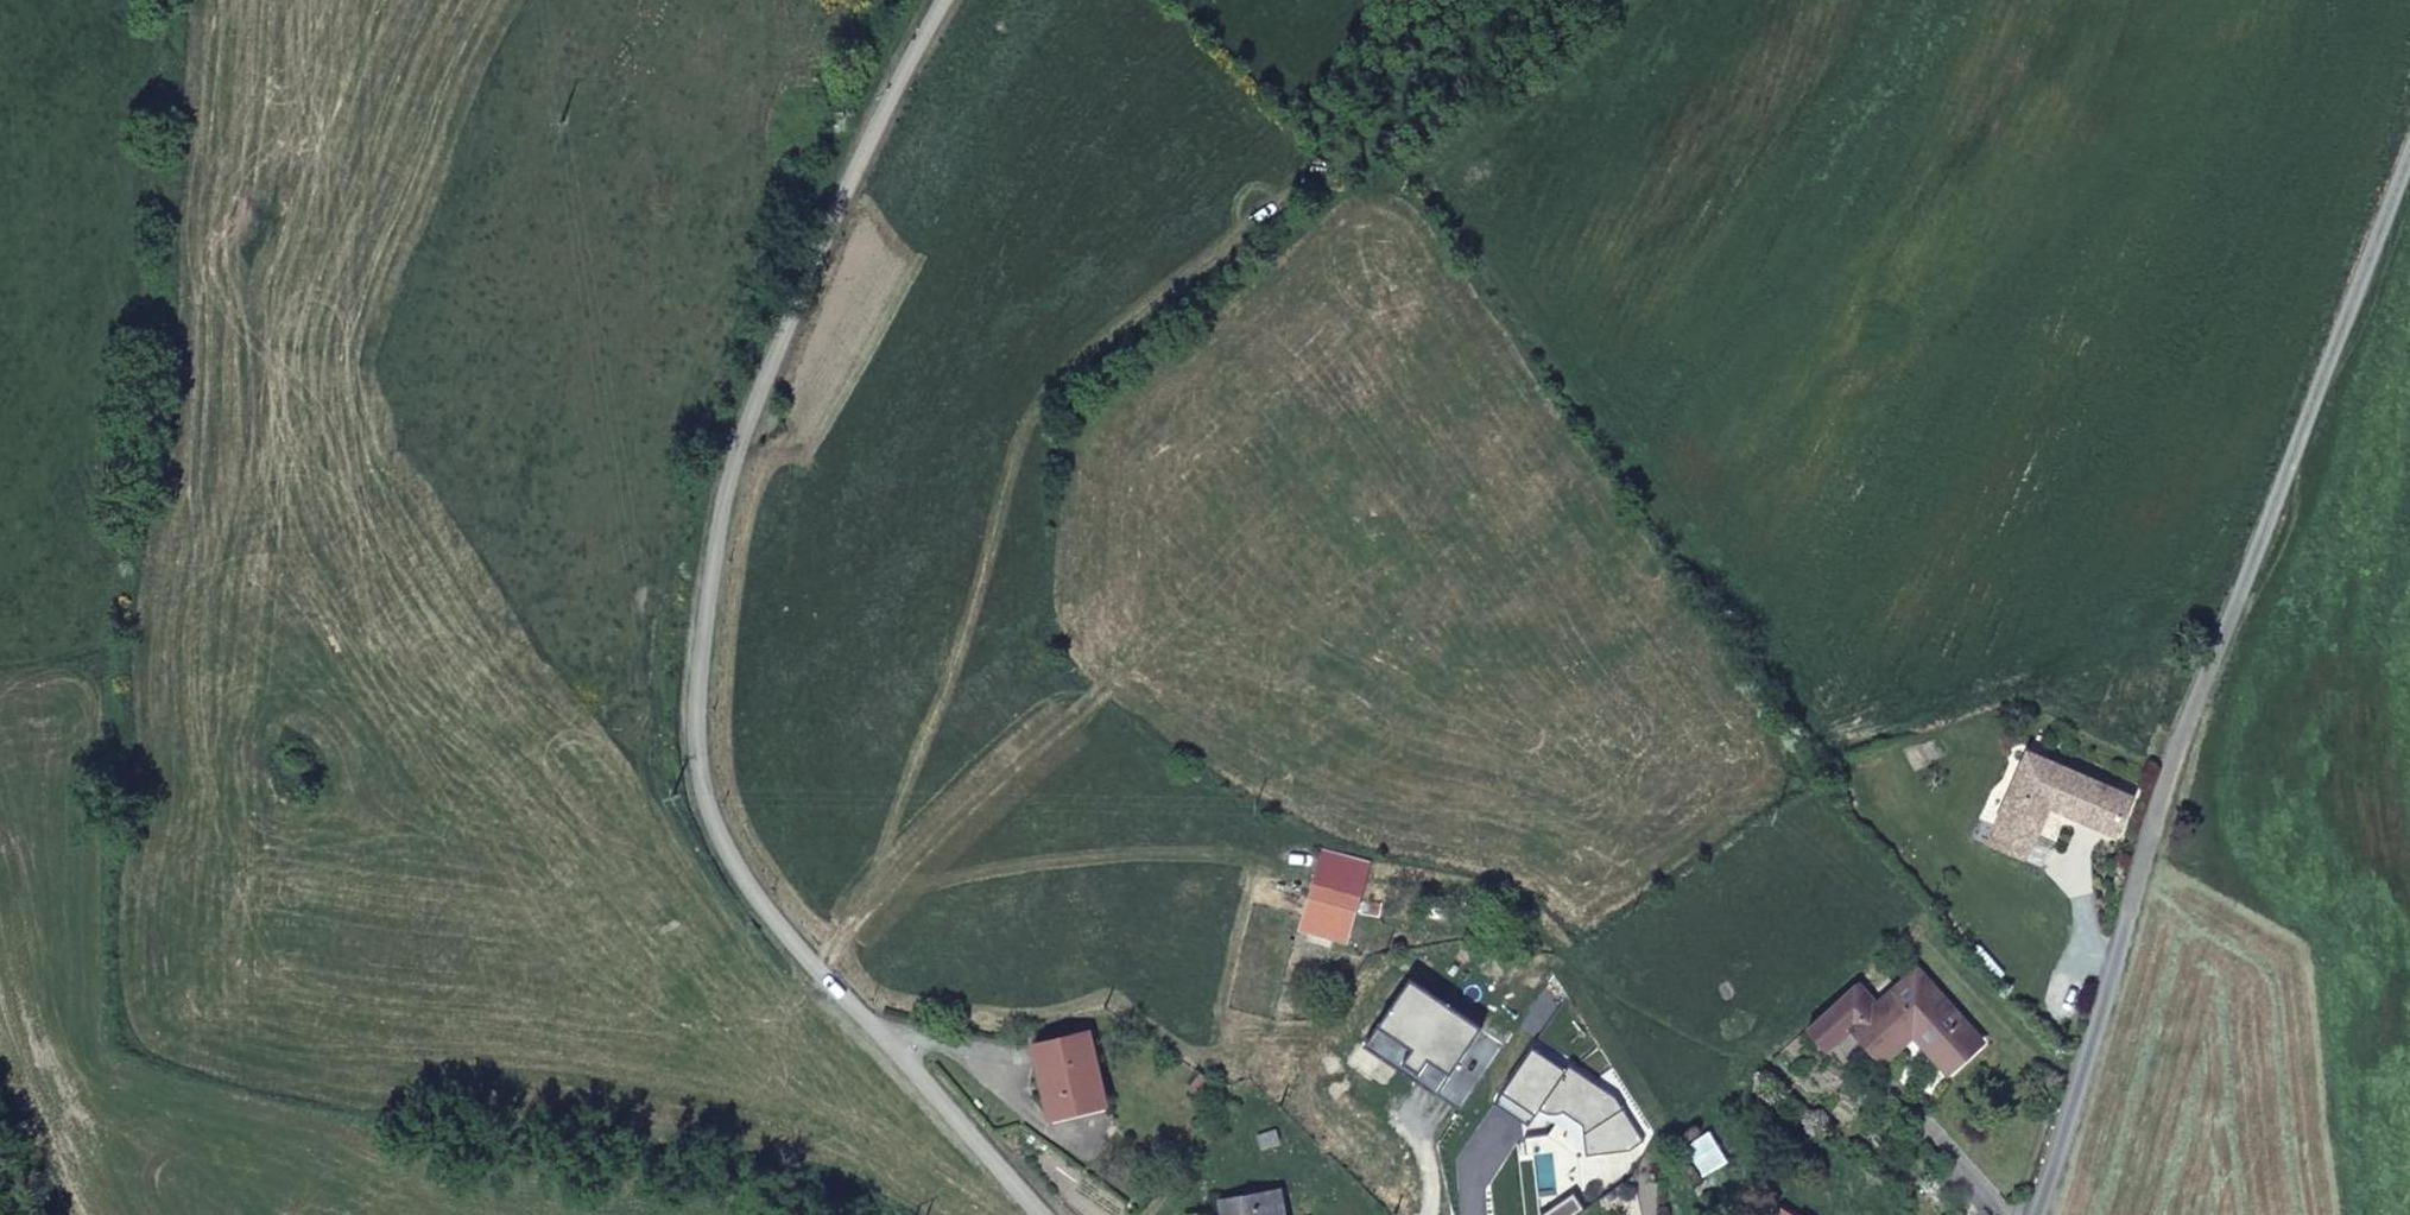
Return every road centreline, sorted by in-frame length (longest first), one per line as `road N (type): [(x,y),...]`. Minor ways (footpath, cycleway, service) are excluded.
road 1 (unclassified): [(1045,1214),(794,941),(734,861),(702,782),(696,709),(715,544),(743,429),(885,95),(944,0)]
road 2 (track): [(2140,867),(2189,719),(2409,155)]
road 3 (unclassified): [(2035,1214),(2071,1121),(2140,867)]

